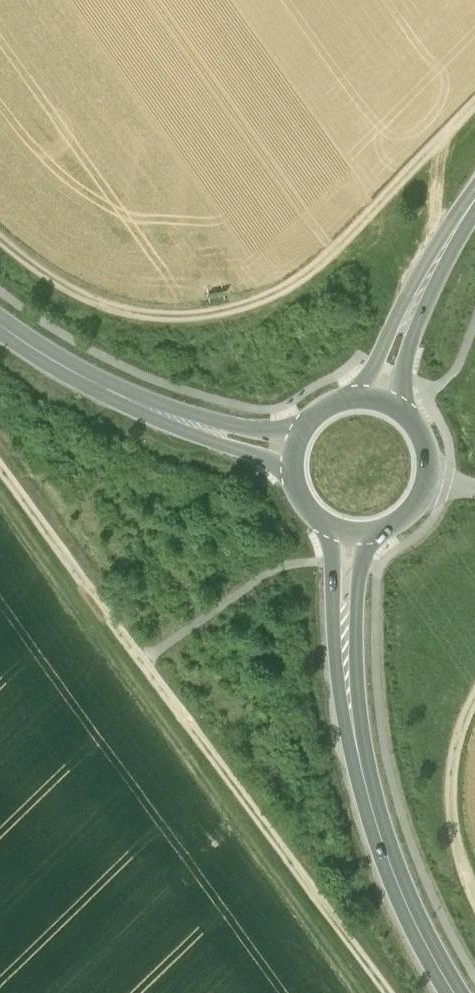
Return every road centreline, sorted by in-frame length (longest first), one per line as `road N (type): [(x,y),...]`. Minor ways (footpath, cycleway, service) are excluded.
road 1 (track): [(0,239),(62,289),(139,318),(229,318),(298,285),(474,110)]
road 2 (track): [(144,658),(387,992)]
road 3 (secondary): [(455,992),(397,876),(354,738)]
road 4 (track): [(0,467),(144,658)]
road 5 (secondary): [(317,416),(284,431),(244,428),(90,380)]
road 6 (secondary): [(90,380),(150,416),(267,459),(297,484)]
road 7 (secondary): [(469,211),(425,264),(376,366),(343,402)]
road 8 (secondary): [(325,522),(335,564),(338,665),(354,738)]
road 9 (secondary): [(406,416),(401,392),(411,344),(469,211)]
road 10 (secondary): [(354,738),(362,566),(371,532)]
road 11 (secondary): [(371,532),(405,517),(425,486),(424,443),(406,416)]
road 12 (track): [(474,706),(454,776),(458,826)]

